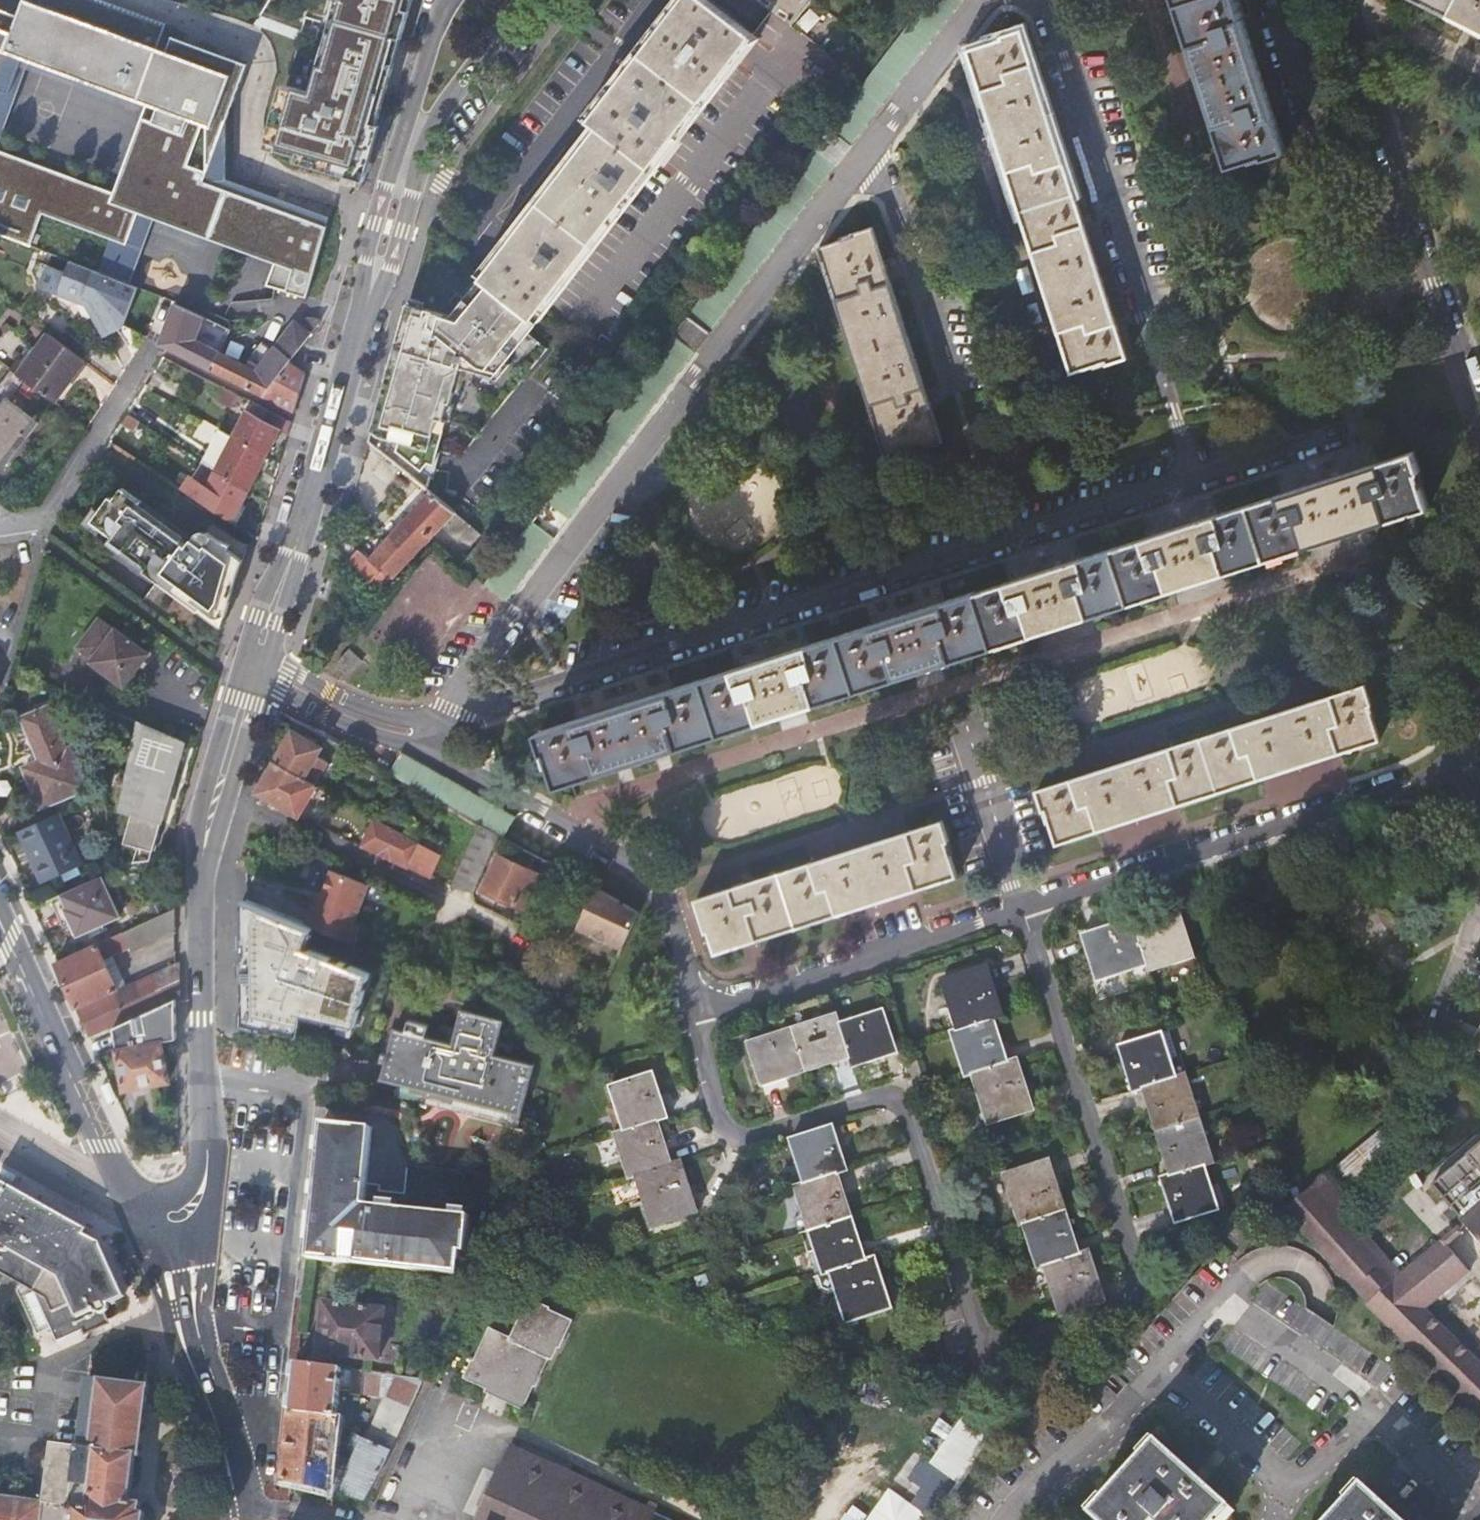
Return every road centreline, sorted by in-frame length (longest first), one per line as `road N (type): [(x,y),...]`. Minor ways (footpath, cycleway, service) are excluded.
road 1 (residential): [(1022,909),(1138,1262),(1134,1293),(1107,1319),(1018,1344),(986,1340),(905,1107),(875,1097),(736,1135),(712,1100),(699,1004)]
road 2 (residential): [(419,736),(1193,487)]
road 3 (residential): [(876,138),(449,709),(419,736)]
road 4 (residential): [(263,675),(431,132),(527,0)]
road 5 (residential): [(447,0),(287,550),(239,670)]
road 6 (residential): [(1193,487),(1036,0)]
road 7 (residential): [(1466,775),(1444,775),(1022,909)]
road 8 (residential): [(699,1004),(655,881),(419,736)]
road 9 (residential): [(156,1230),(192,1215),(206,1169),(202,863)]
road 10 (tertiary): [(156,1230),(95,1143),(0,930)]
road 11 (residential): [(1022,909),(728,1003),(699,1004)]
road 12 (residential): [(525,940),(350,851),(227,806)]
road 13 (residential): [(149,344),(37,538),(0,512)]
road 14 (residential): [(876,138),(957,393)]
road 15 (residential): [(1409,206),(1375,187),(1304,108),(1271,0)]
road 16 (residential): [(1409,206),(1479,416)]
road 17 (residential): [(1354,0),(1409,206)]
road 18 (residential): [(239,670),(196,828),(202,863)]
road 19 (residential): [(967,727),(1022,909)]
road 20 (tertiary): [(213,1405),(156,1230)]
road 21 (residential): [(1193,487),(1367,430)]
road 22 (unclassified): [(0,1139),(156,1230)]
road 23 (residential): [(982,0),(876,138)]
road 24 (residential): [(419,736),(263,675)]
road 25 (residential): [(227,806),(263,675)]
road 26 (residential): [(1479,908),(1434,1023)]
road 27 (tertiary): [(250,1519),(227,1427),(213,1405)]

